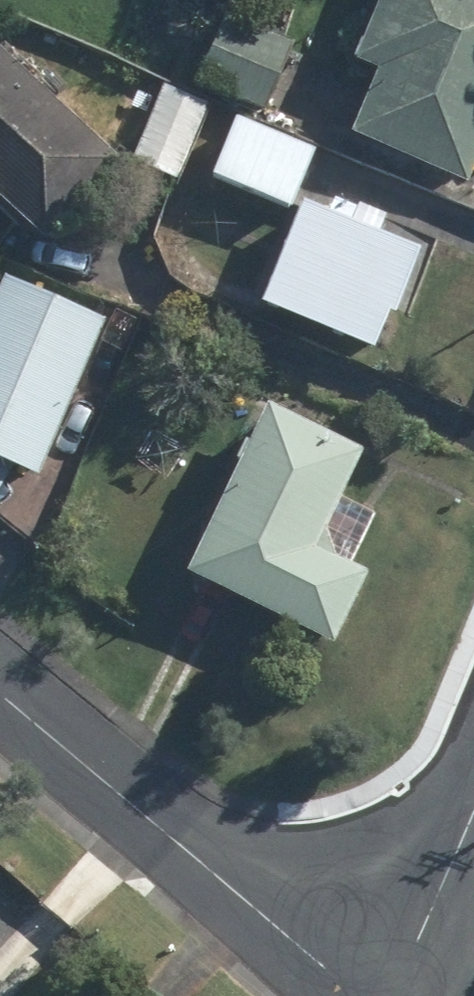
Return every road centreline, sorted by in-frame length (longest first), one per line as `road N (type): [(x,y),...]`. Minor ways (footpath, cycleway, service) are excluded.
road 1 (residential): [(0,689),(368,995)]
road 2 (residential): [(396,995),(473,810)]

